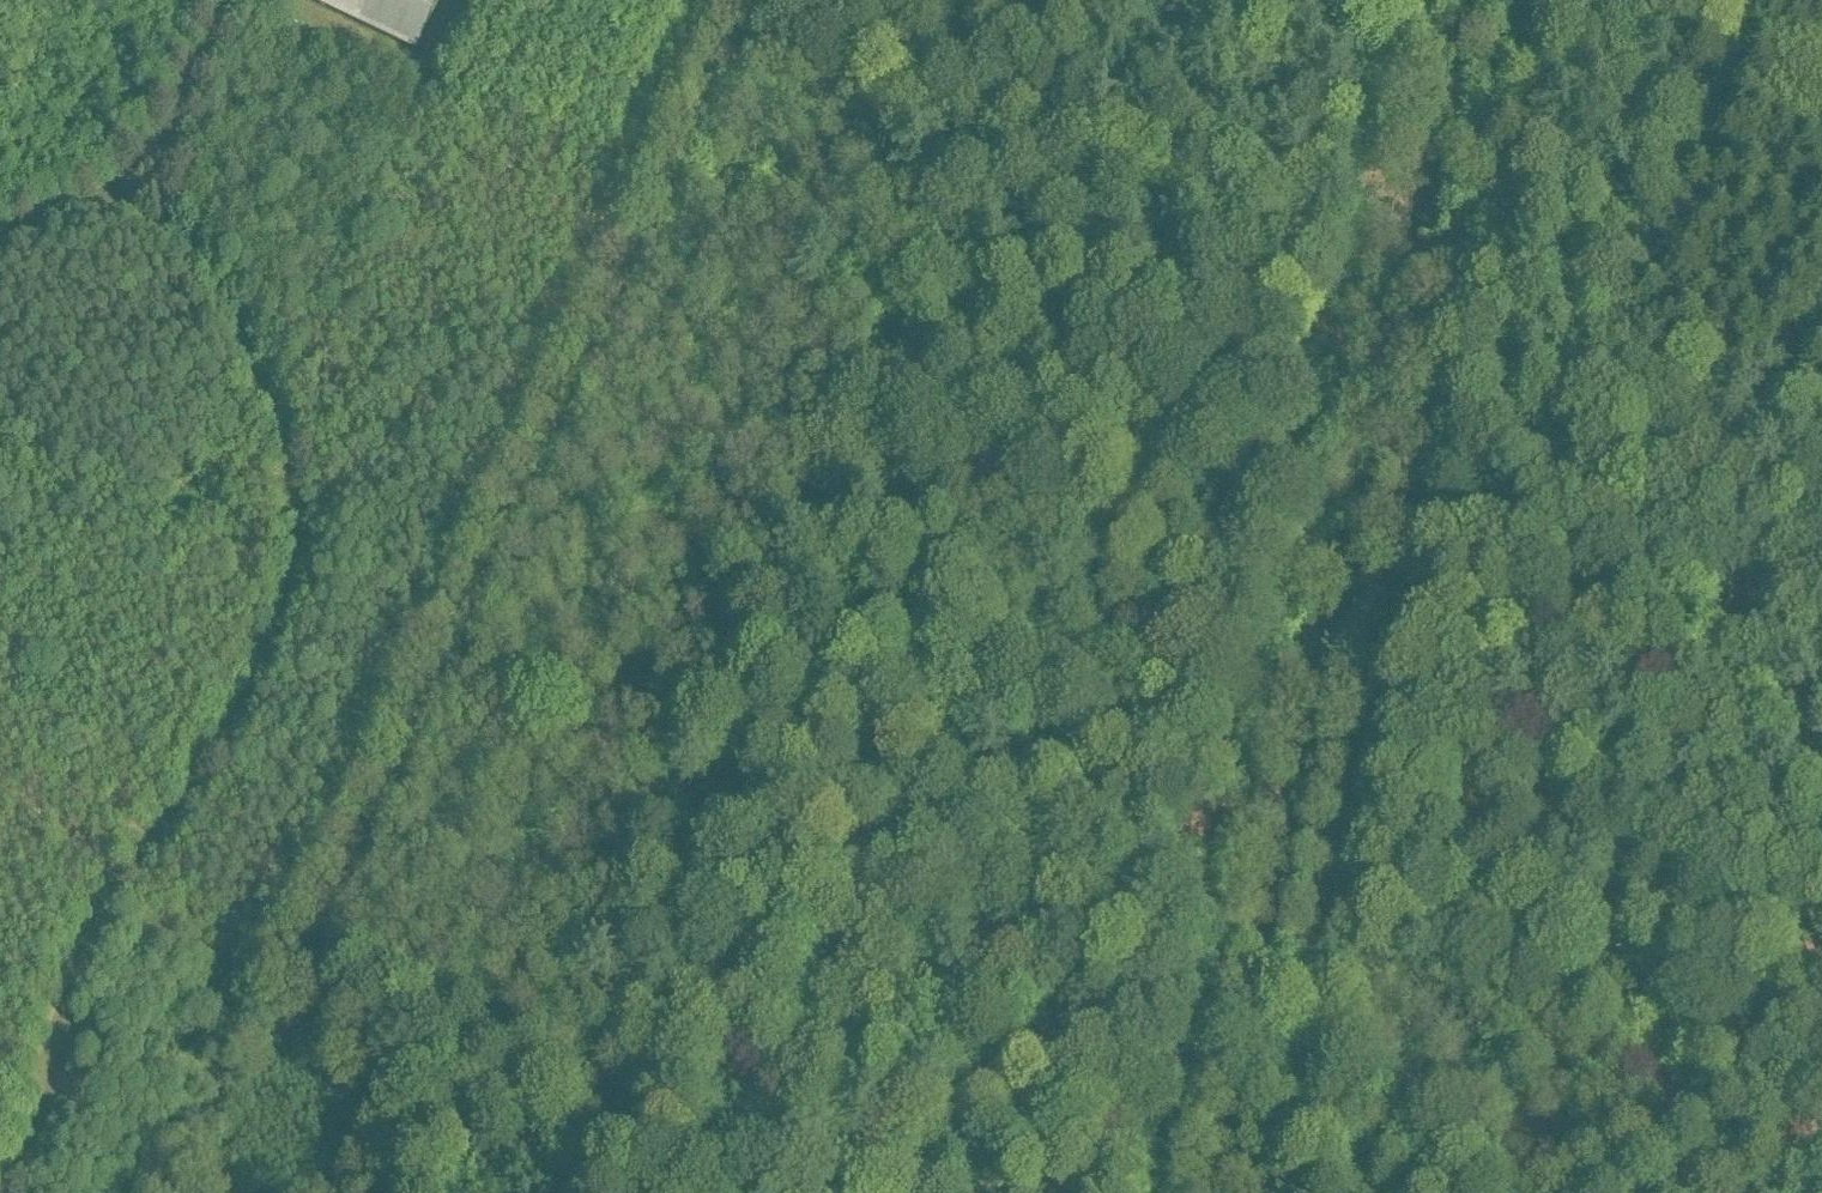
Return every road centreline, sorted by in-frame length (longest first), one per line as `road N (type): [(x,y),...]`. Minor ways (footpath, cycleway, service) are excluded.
road 1 (track): [(1278,294),(780,60),(748,61),(719,75),(293,992),(392,1110)]
road 2 (unclassified): [(1217,1192),(1467,0)]
road 3 (track): [(1821,564),(1431,380),(1278,294)]
road 4 (track): [(539,1065),(601,936)]
road 5 (track): [(480,1192),(539,1065)]

